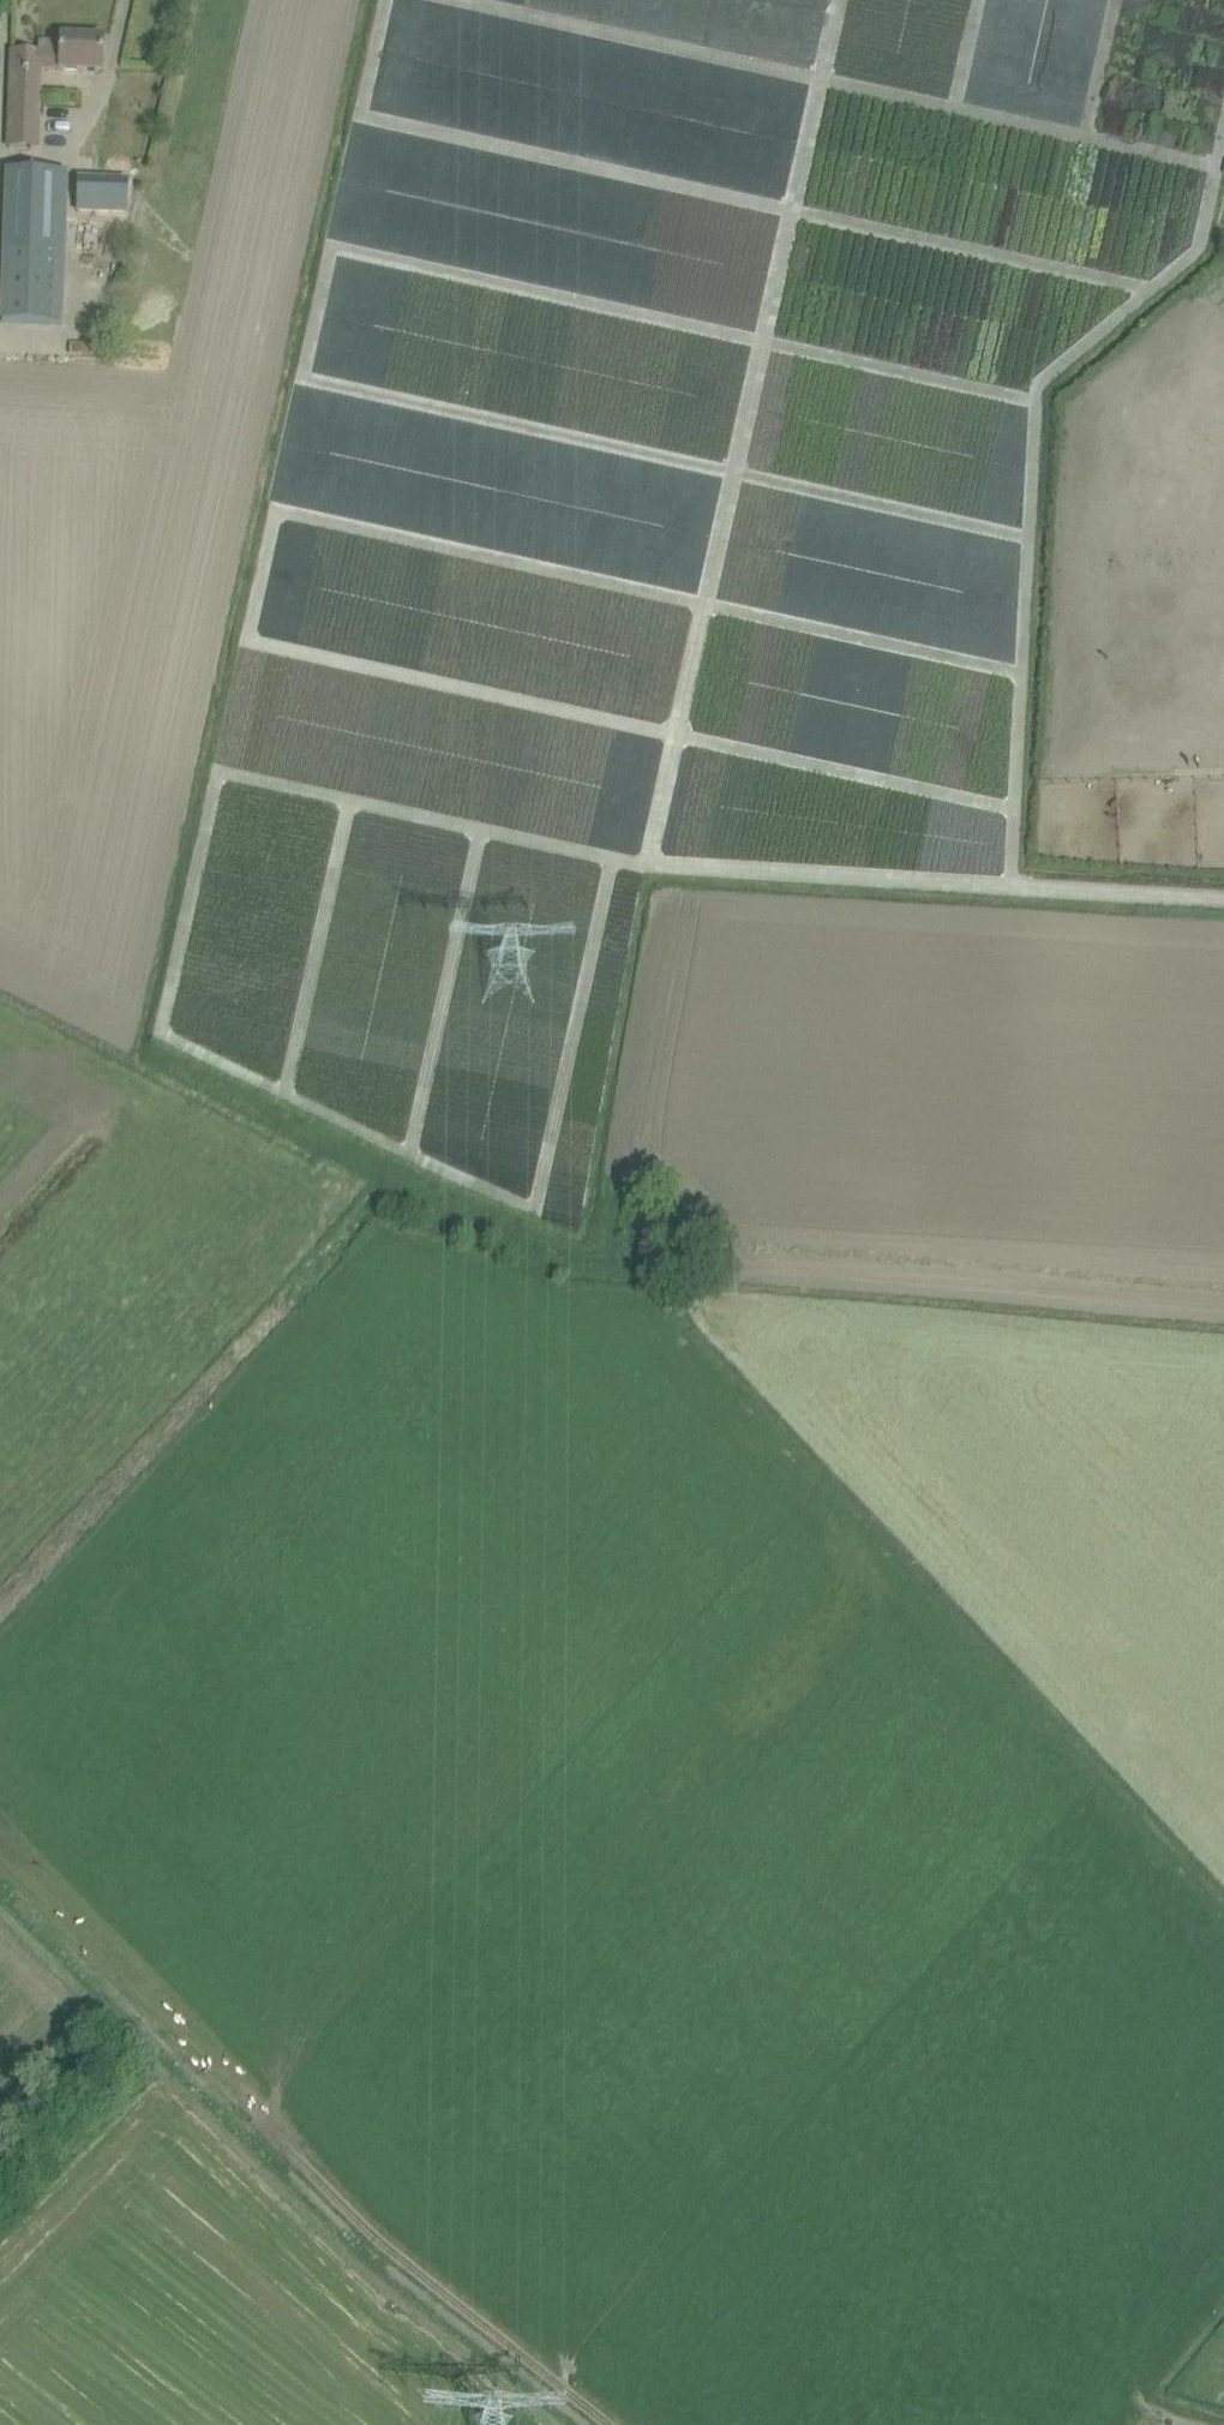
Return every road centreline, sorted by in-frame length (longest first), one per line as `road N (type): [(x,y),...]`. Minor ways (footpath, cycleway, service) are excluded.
road 1 (track): [(611,2424),(406,2264),(265,2122)]

